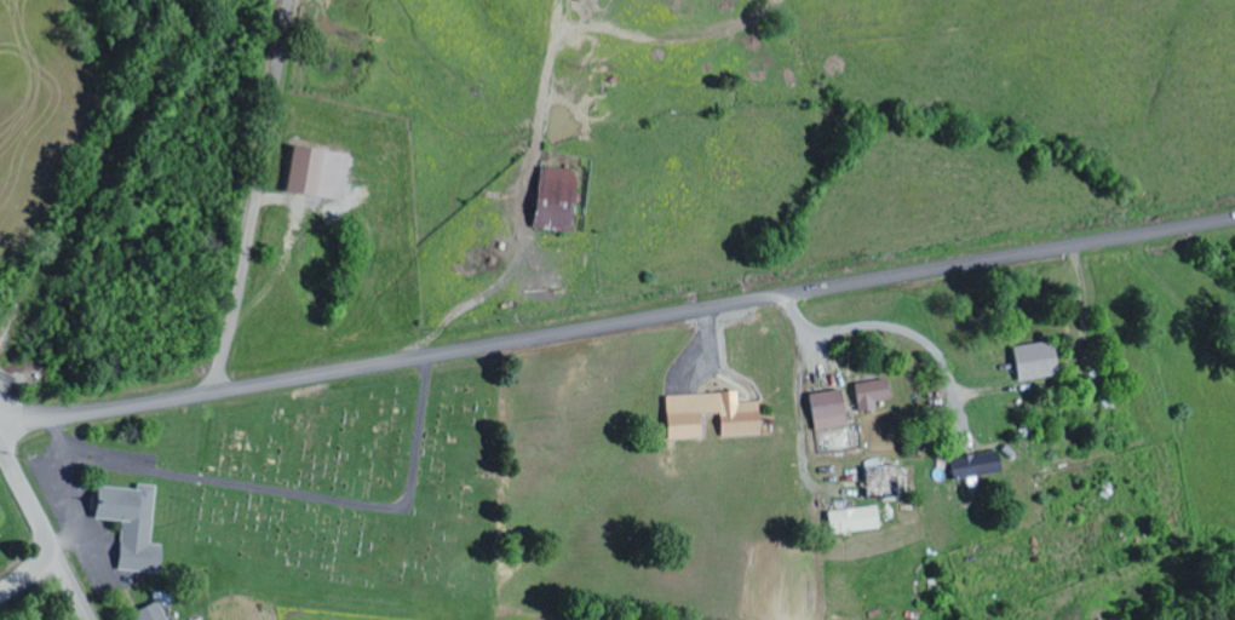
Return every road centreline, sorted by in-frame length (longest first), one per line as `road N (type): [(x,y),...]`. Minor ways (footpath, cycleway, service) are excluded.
road 1 (residential): [(1234,218),(0,421)]
road 2 (residential): [(217,390),(254,231),(292,0)]
road 3 (secondary): [(89,619),(0,444)]

